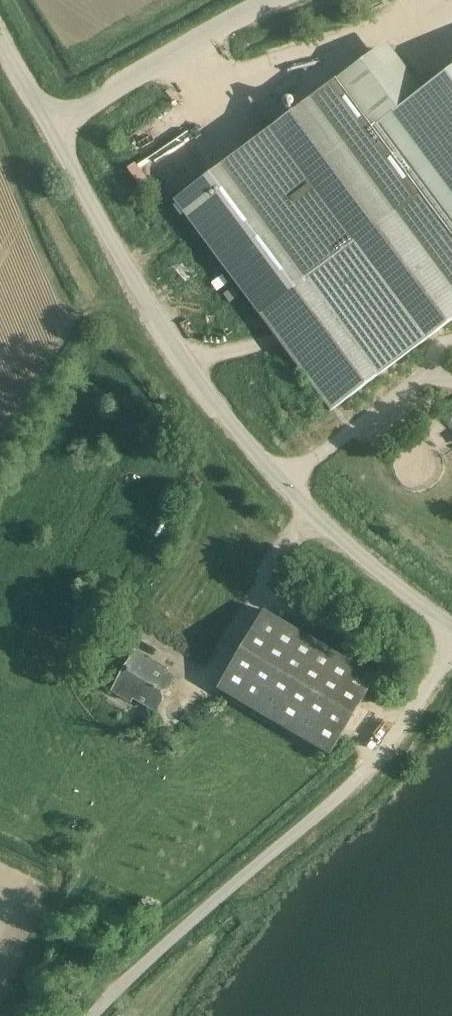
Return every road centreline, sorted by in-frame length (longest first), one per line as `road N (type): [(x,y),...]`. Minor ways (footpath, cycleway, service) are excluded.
road 1 (unclassified): [(451,630),(329,539),(266,477),(178,365),(52,133)]
road 2 (unclassified): [(92,1015),(362,780),(451,653)]
road 3 (unclassified): [(52,133),(291,0)]

